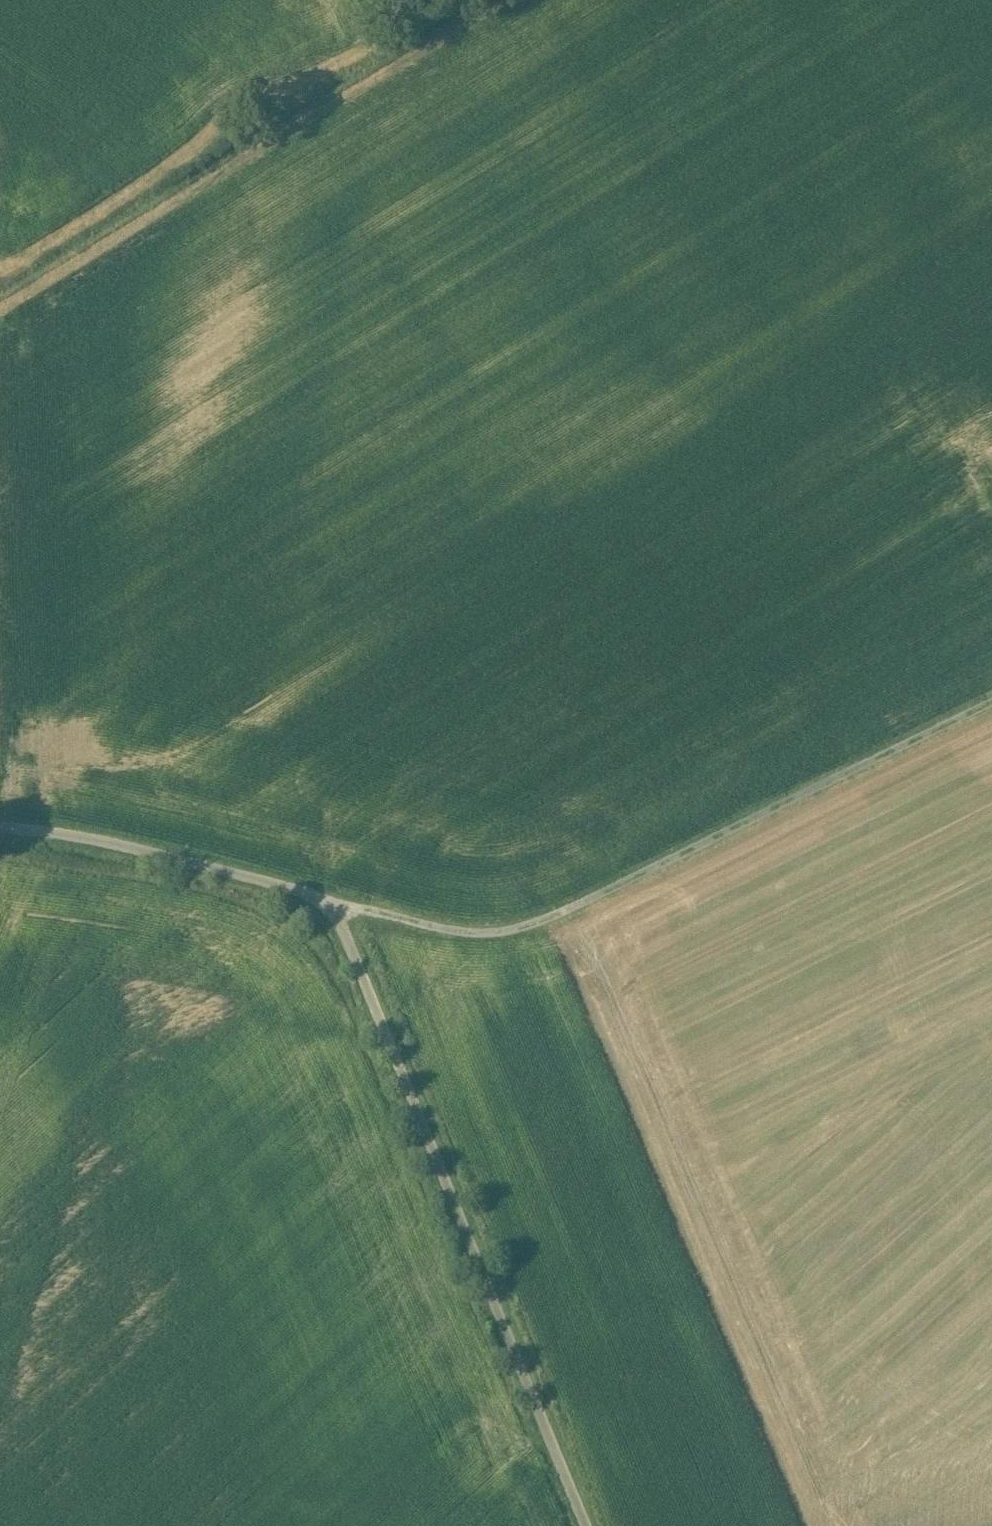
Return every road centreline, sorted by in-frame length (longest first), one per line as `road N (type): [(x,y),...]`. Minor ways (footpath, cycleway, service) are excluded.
road 1 (unclassified): [(0,831),(107,842),(249,879),(307,898),(334,919),(583,1525)]

